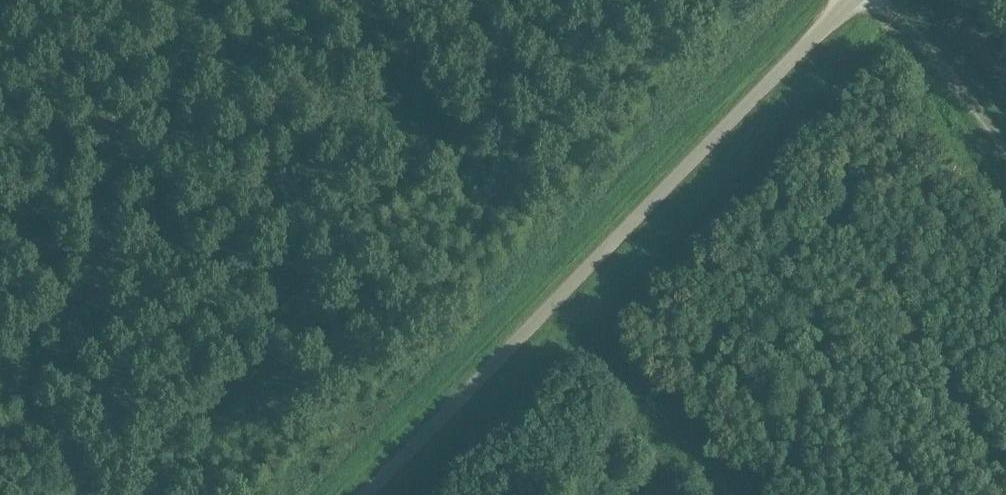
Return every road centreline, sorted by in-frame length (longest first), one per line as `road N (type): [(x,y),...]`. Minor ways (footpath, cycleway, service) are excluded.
road 1 (unclassified): [(368,494),(854,0)]
road 2 (track): [(1005,162),(897,16),(867,0)]

